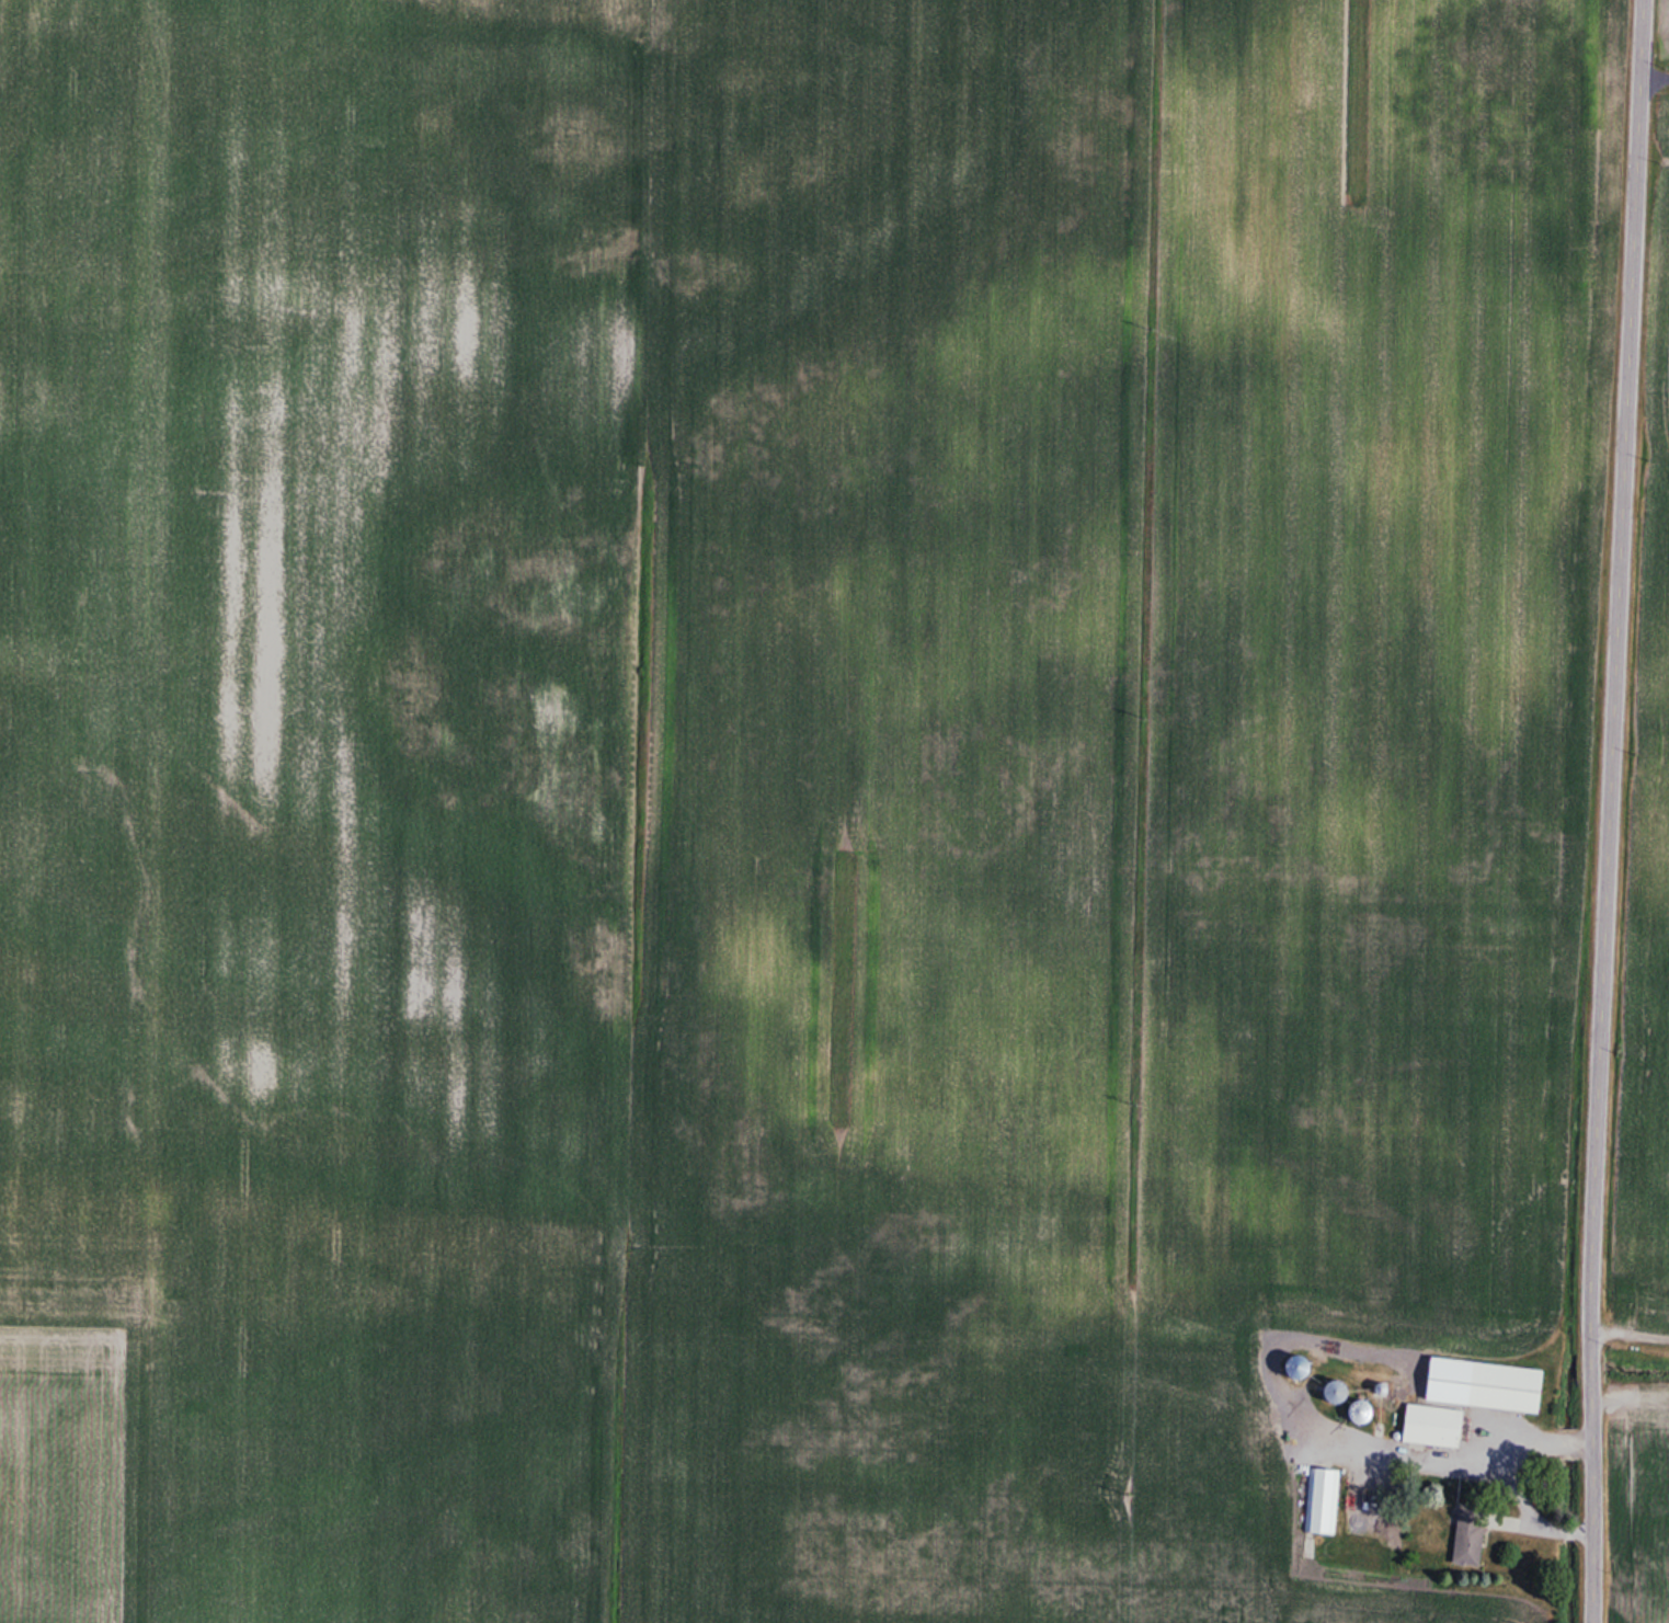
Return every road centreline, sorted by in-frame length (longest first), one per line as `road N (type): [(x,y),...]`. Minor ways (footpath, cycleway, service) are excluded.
road 1 (tertiary): [(1590,1622),(1590,1382),(1644,0)]

